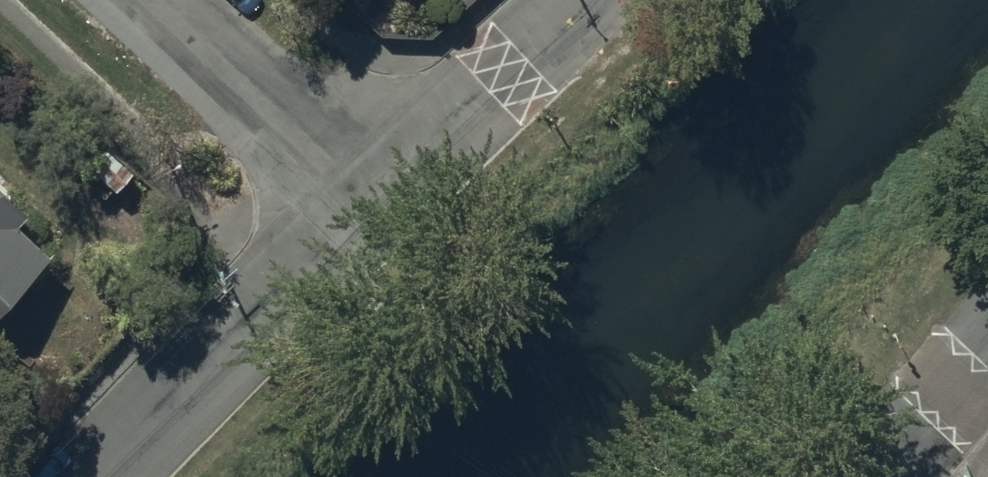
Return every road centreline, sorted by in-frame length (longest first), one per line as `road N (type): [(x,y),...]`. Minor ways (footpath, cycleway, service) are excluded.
road 1 (residential): [(106,476),(380,197)]
road 2 (residential): [(380,197),(169,0)]
road 3 (residential): [(380,197),(581,0)]
road 4 (residential): [(987,353),(883,476)]

